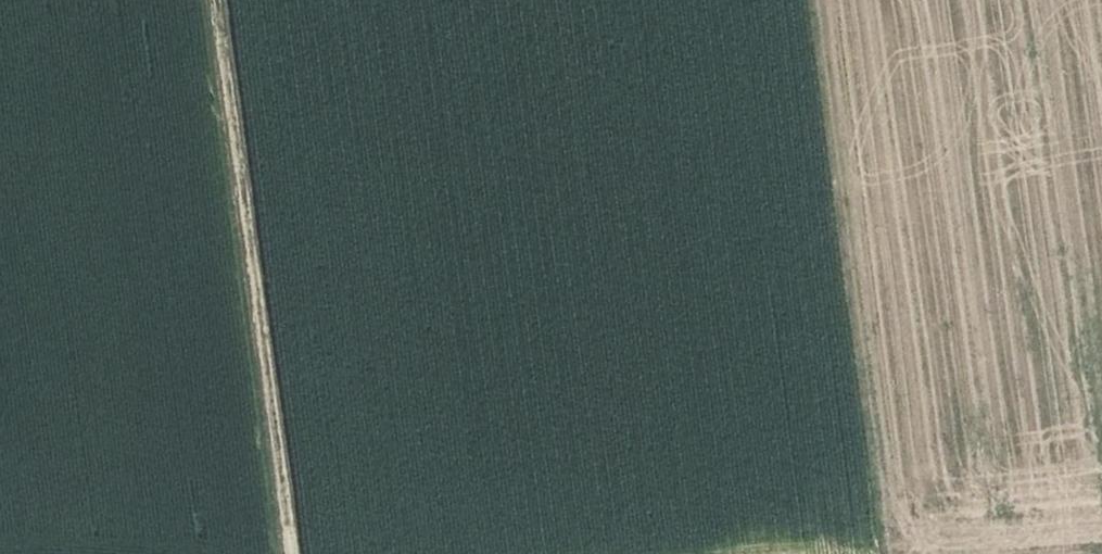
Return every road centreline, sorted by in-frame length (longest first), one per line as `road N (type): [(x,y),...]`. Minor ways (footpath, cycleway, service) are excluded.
road 1 (track): [(215,0),(292,553)]

